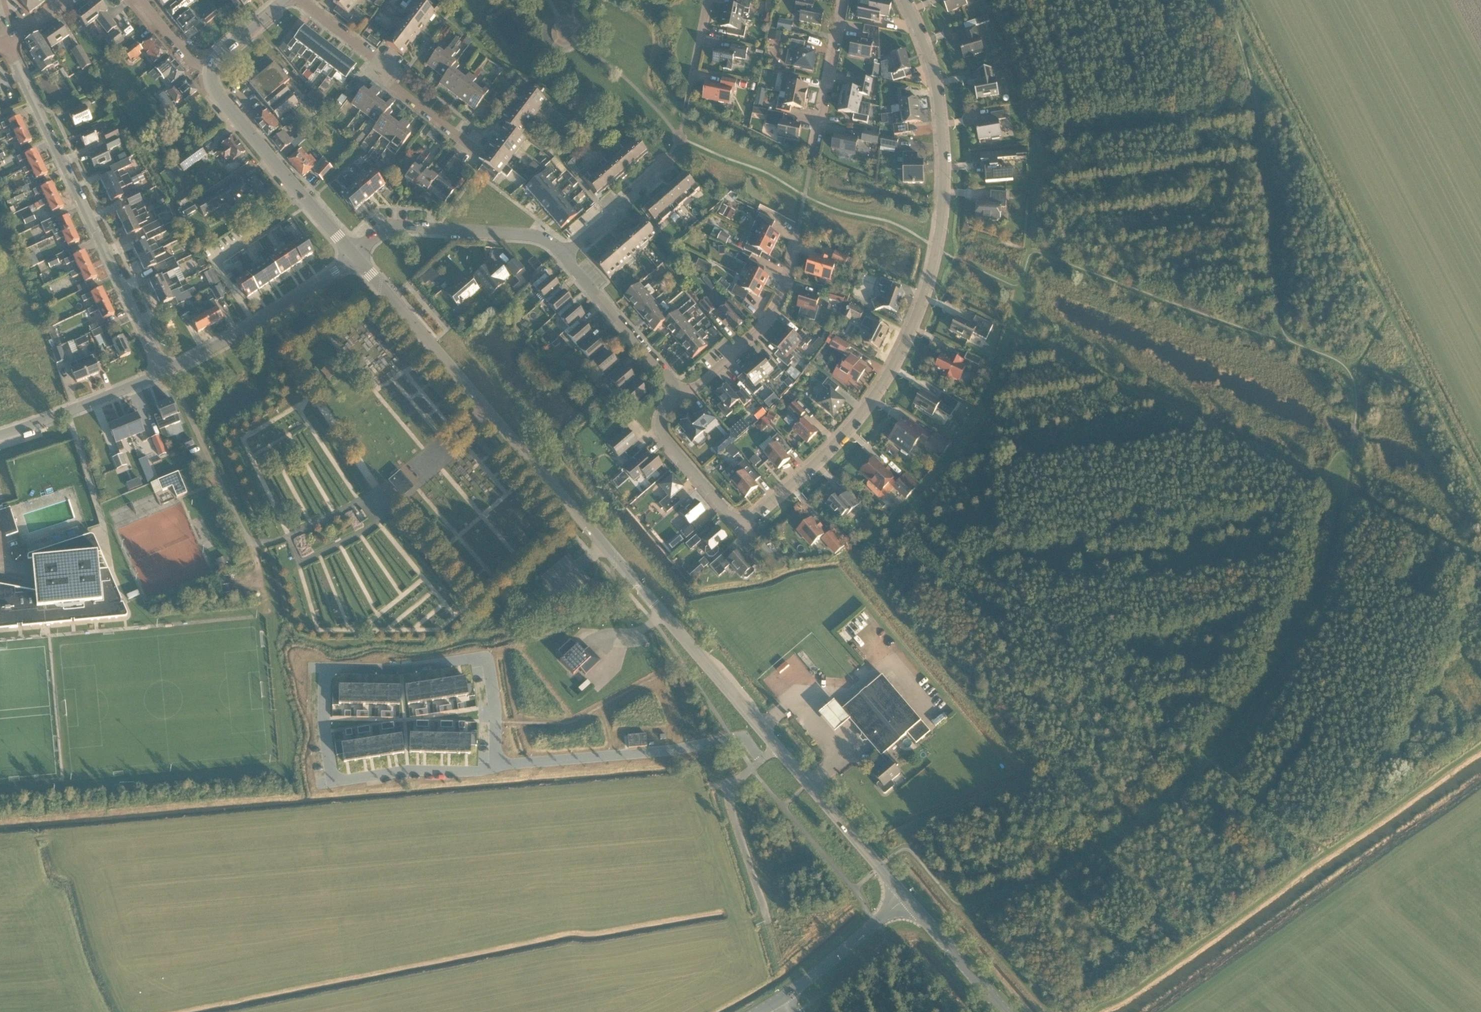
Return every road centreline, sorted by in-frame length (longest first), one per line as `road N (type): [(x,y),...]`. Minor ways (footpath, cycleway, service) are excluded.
road 1 (secondary): [(905,897),(354,256)]
road 2 (residential): [(754,516),(865,409),(901,351),(929,279),(942,203),(942,133),(931,65),(905,0)]
road 3 (residential): [(499,765),(334,776),(325,675),(481,658),(488,664),(496,756)]
road 4 (residential): [(167,371),(6,41)]
road 5 (residential): [(762,761),(744,735),(677,750),(499,765)]
road 6 (secondary): [(354,256),(214,93),(211,68)]
road 7 (residential): [(480,152),(392,88),(374,57),(301,0)]
road 8 (residential): [(563,256),(532,235),(387,227),(354,256)]
road 9 (residential): [(675,391),(696,386),(766,322),(784,291),(797,237)]
road 10 (residential): [(261,544),(244,534),(167,371)]
road 11 (tertiary): [(167,371),(0,435)]
road 12 (residential): [(754,516),(727,514),(663,438),(661,418),(675,391)]
road 13 (residential): [(675,391),(563,256)]
road 14 (secondary): [(779,999),(905,897)]
road 15 (residential): [(813,156),(845,0)]
road 16 (secondary): [(1004,1011),(905,897)]
road 17 (residential): [(563,256),(662,169)]
road 18 (tertiary): [(354,256),(255,324)]

